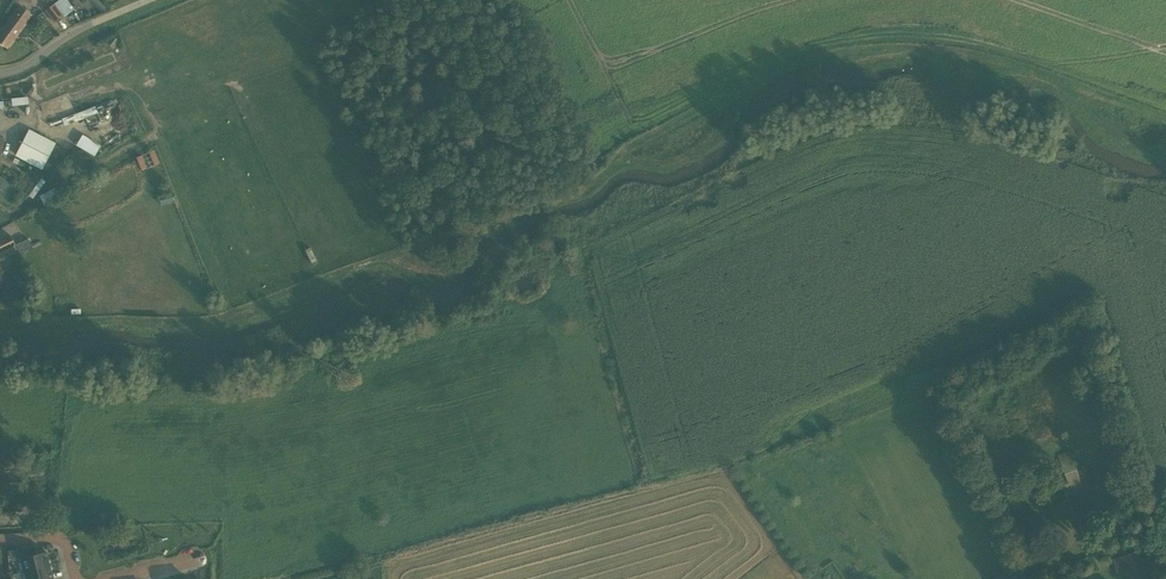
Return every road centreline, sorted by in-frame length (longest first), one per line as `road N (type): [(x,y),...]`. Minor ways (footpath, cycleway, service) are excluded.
road 1 (unclassified): [(0,74),(146,0)]

